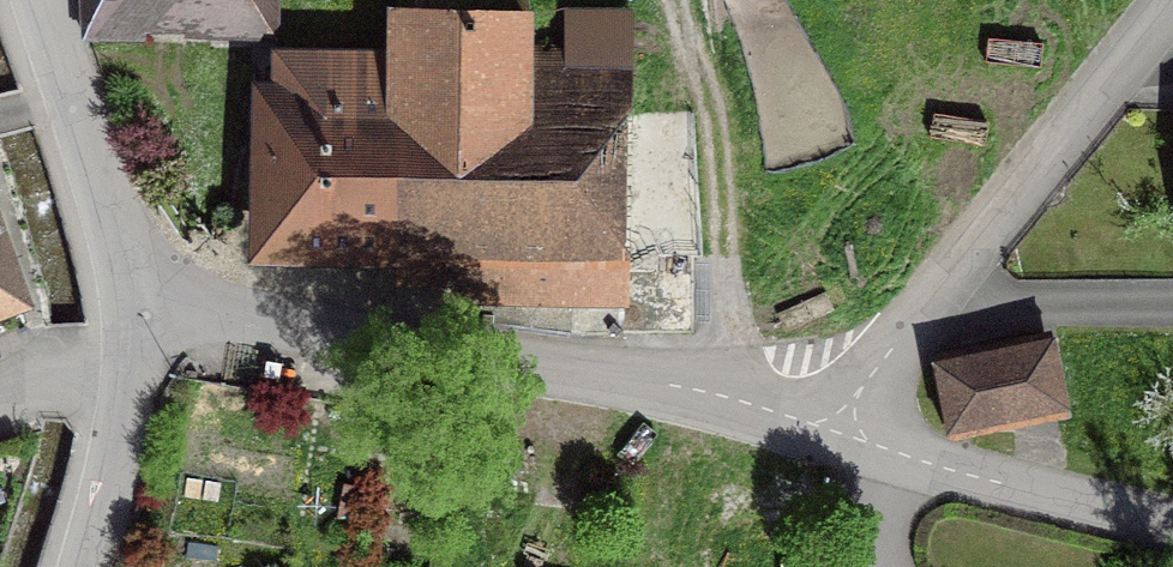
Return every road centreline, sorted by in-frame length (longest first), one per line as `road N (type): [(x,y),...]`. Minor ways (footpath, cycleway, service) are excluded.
road 1 (residential): [(853,448),(714,404),(126,321)]
road 2 (residential): [(853,448),(916,318),(1172,3)]
road 3 (track): [(714,404),(707,109),(666,0)]
road 4 (unclassified): [(126,321),(38,0)]
road 5 (residential): [(1172,529),(853,448)]
road 6 (unclassified): [(78,566),(130,364)]
road 7 (residential): [(0,400),(130,364)]
road 8 (track): [(889,566),(853,448)]

